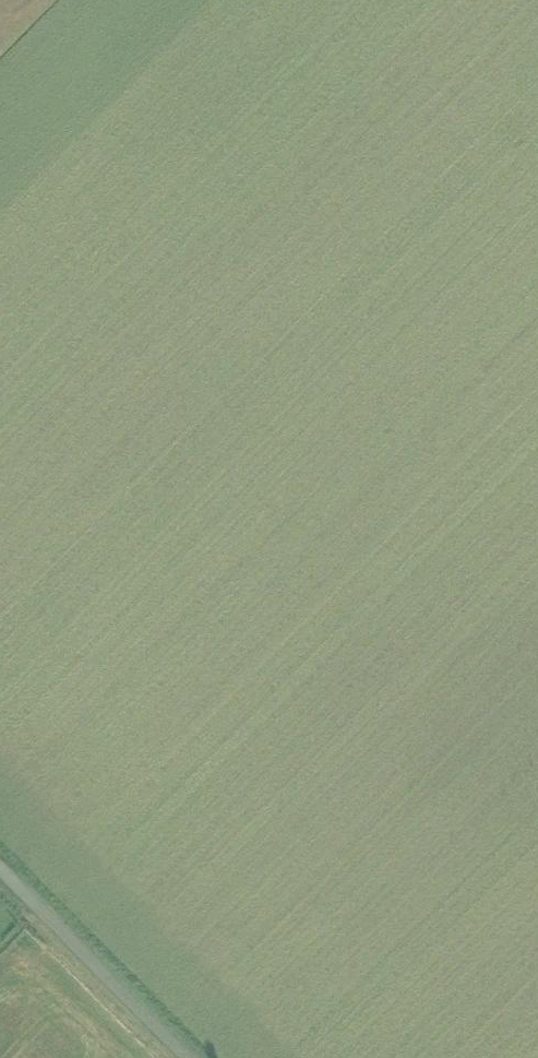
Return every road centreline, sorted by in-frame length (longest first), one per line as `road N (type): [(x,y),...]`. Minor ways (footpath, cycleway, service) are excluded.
road 1 (unclassified): [(183,1057),(0,875)]

